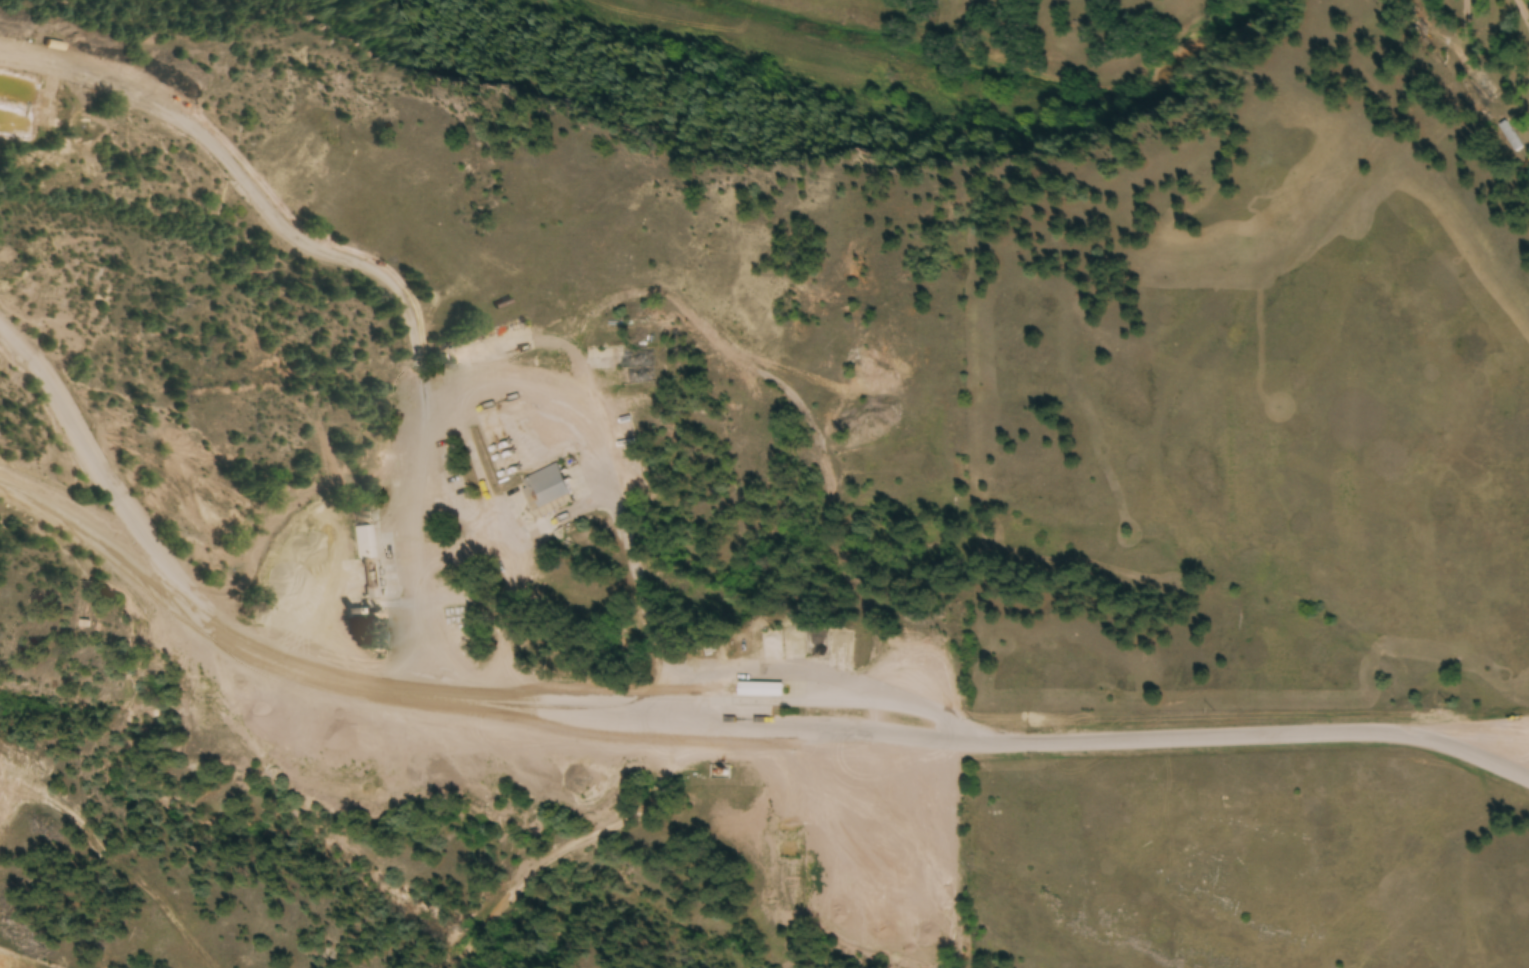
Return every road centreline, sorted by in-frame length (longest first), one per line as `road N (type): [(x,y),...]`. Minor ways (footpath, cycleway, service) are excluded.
road 1 (residential): [(1528,733),(984,744),(535,706)]
road 2 (residential): [(1528,780),(1410,737)]

